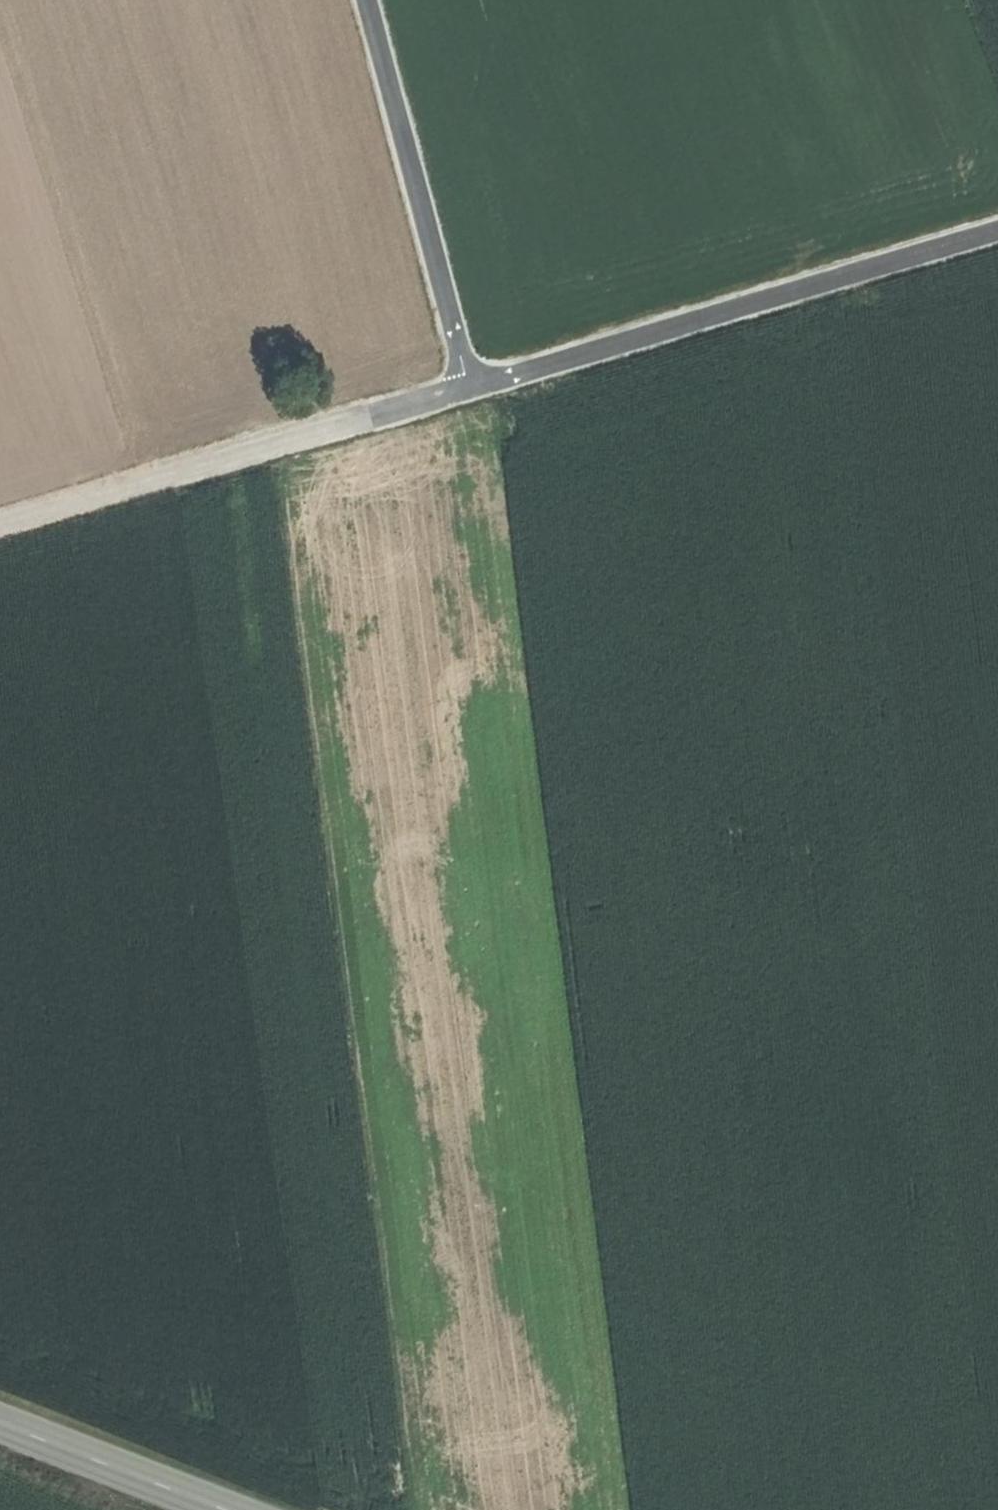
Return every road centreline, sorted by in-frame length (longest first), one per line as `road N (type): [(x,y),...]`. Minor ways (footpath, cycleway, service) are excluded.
road 1 (track): [(469,381),(0,520)]
road 2 (secondary): [(0,1423),(227,1509)]

